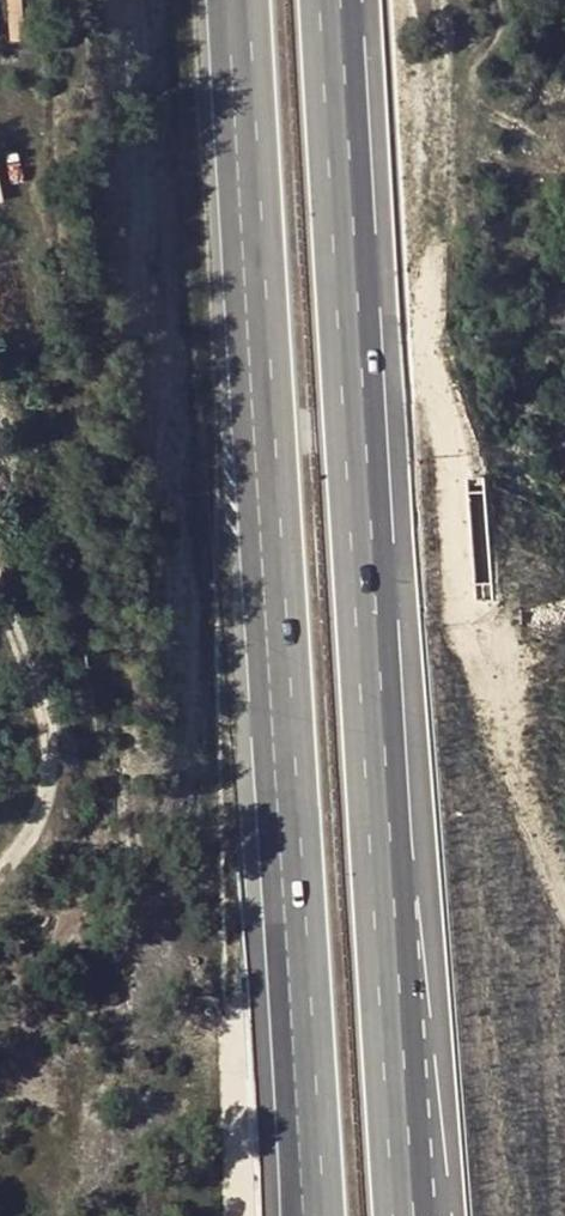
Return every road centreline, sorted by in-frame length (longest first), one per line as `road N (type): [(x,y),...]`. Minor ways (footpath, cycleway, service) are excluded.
road 1 (motorway): [(238,0),(304,1215)]
road 2 (motorway): [(392,1215),(328,0)]

